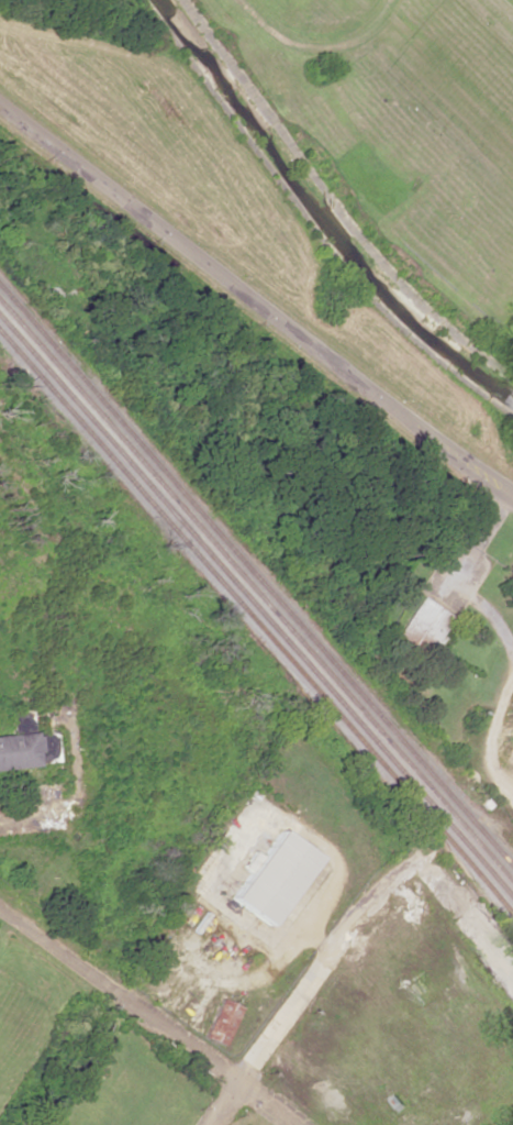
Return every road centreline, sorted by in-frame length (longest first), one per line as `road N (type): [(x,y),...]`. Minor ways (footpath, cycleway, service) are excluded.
road 1 (tertiary): [(512,494),(0,102)]
road 2 (residential): [(289,1124),(0,913)]

